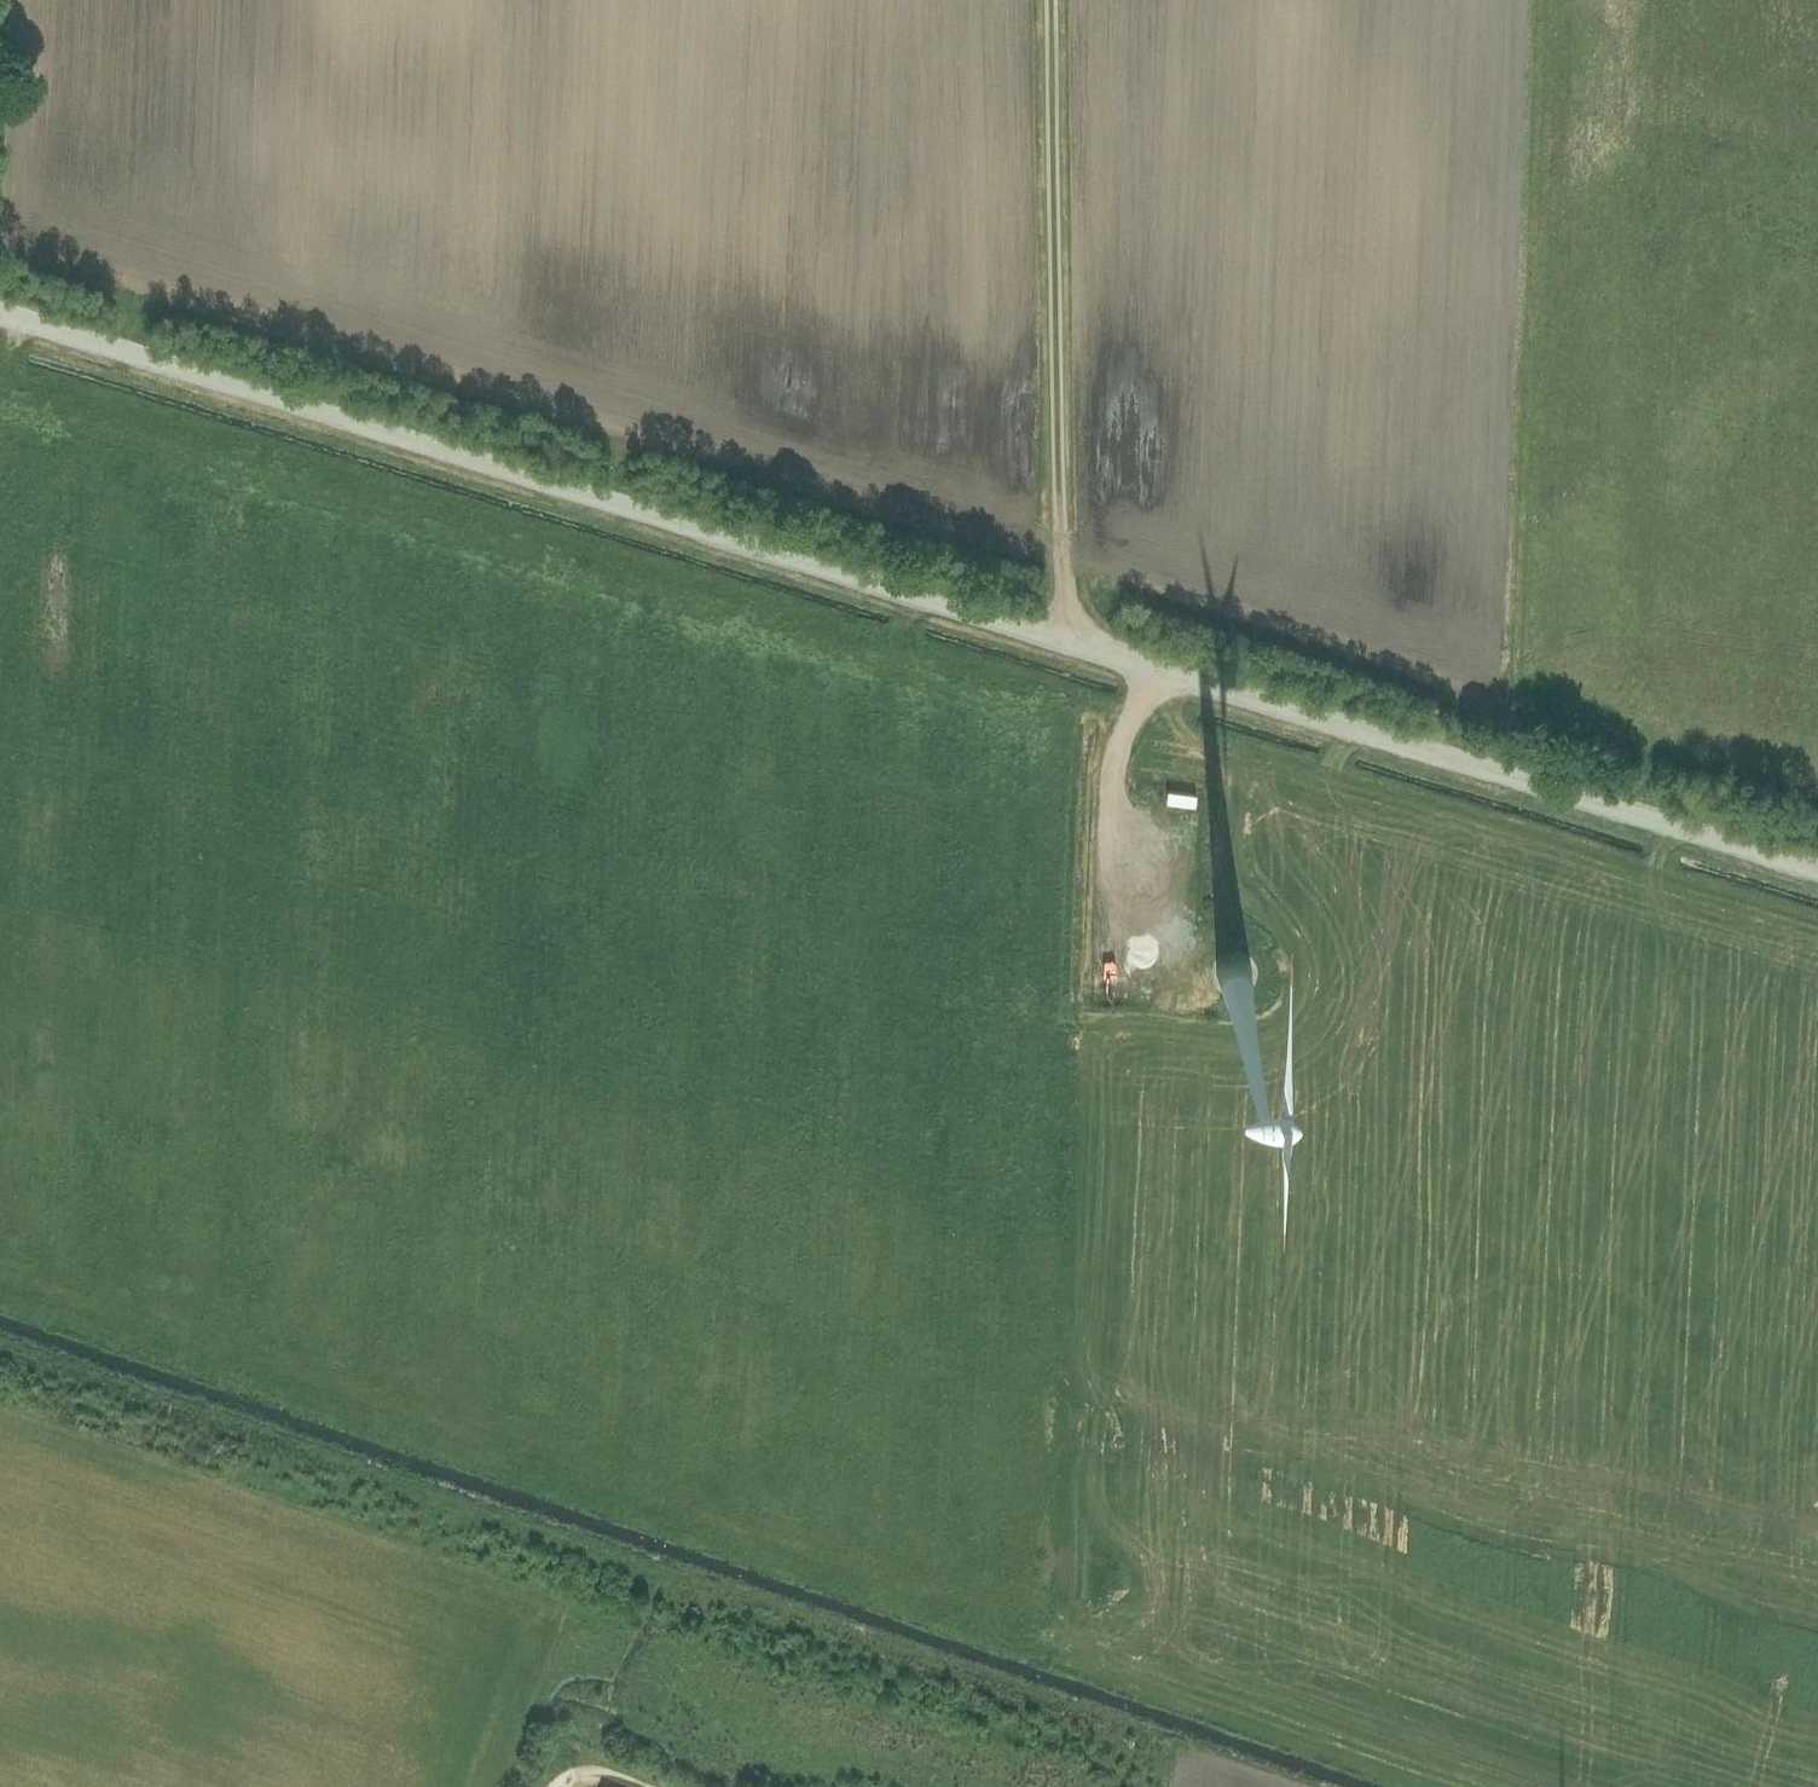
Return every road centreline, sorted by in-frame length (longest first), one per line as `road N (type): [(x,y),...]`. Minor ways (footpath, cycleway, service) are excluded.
road 1 (track): [(0,317),(1817,874)]
road 2 (track): [(1059,642),(1047,0)]

